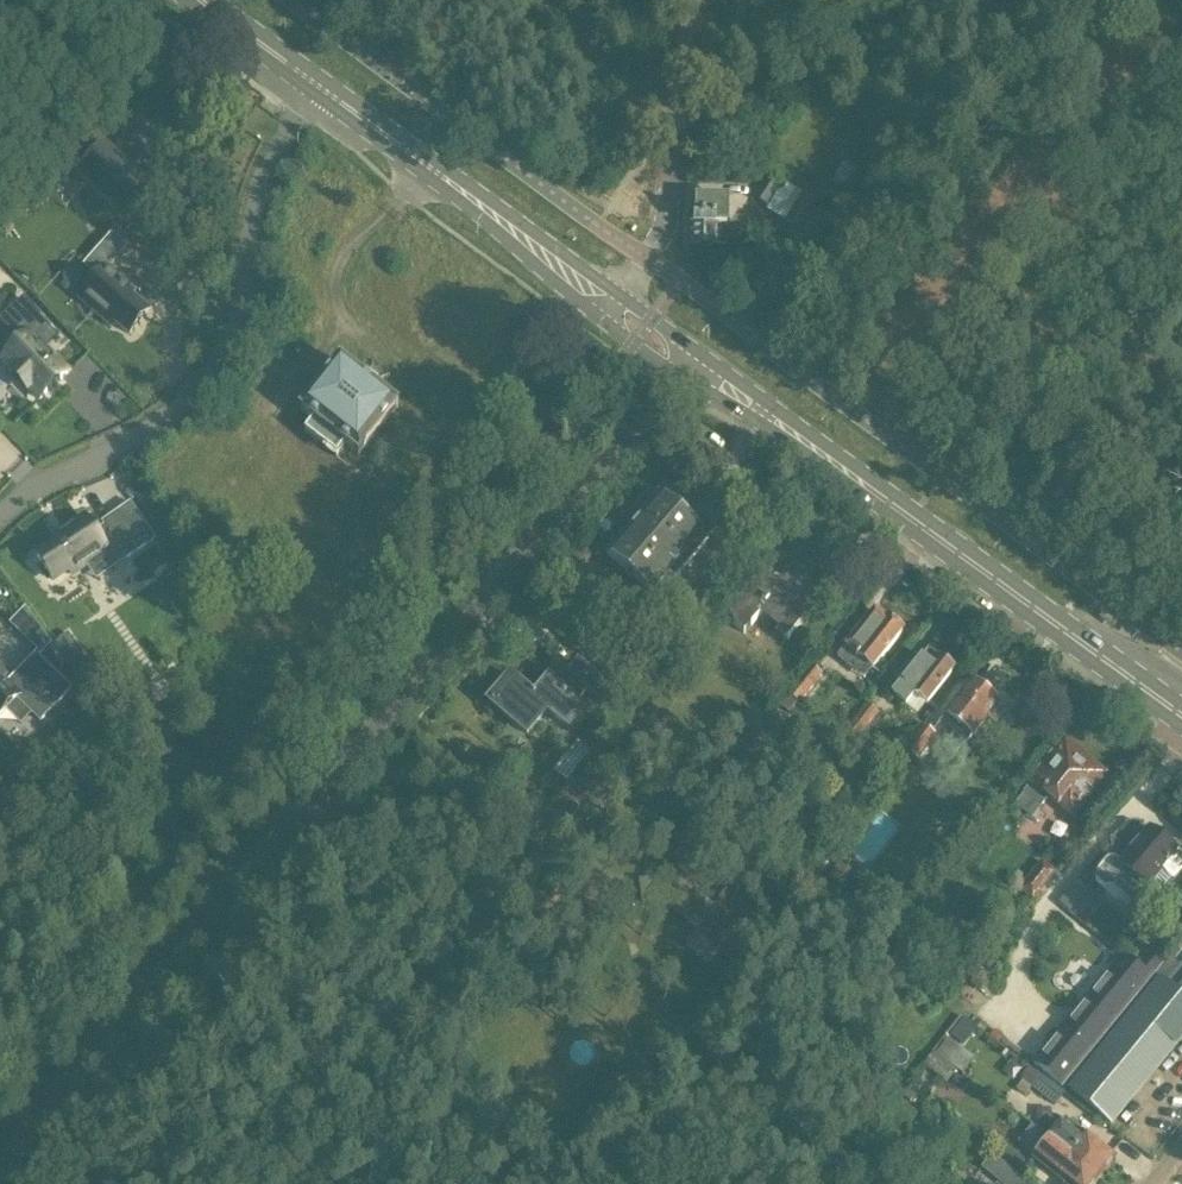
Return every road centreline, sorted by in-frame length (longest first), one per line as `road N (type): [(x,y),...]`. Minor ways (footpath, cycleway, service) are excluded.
road 1 (tertiary): [(0,1163),(640,419)]
road 2 (primary): [(1181,717),(682,359)]
road 3 (residential): [(315,84),(265,175),(236,321),(211,376),(173,416),(0,518)]
road 4 (primary): [(612,308),(315,84)]
road 5 (residential): [(649,259),(670,195),(695,0)]
road 6 (track): [(677,123),(653,86),(585,41),(556,0)]
road 7 (primary): [(315,84),(200,0)]

